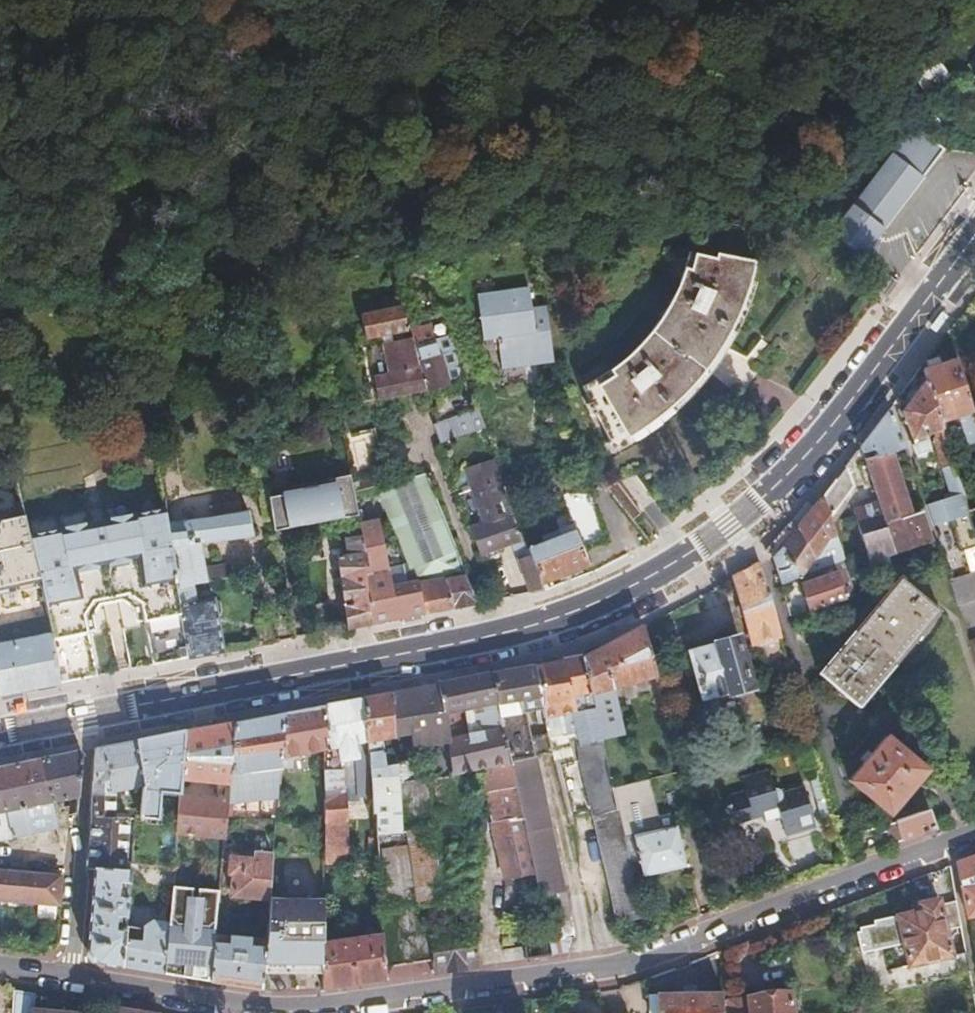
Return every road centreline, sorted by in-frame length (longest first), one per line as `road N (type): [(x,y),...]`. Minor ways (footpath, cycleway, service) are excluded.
road 1 (secondary): [(0,735),(466,648),(563,621),(665,569),(763,494),(849,400),(974,232)]
road 2 (unclassified): [(948,843),(579,971),(278,1007),(0,969)]
road 3 (unclassified): [(948,843),(974,973)]

